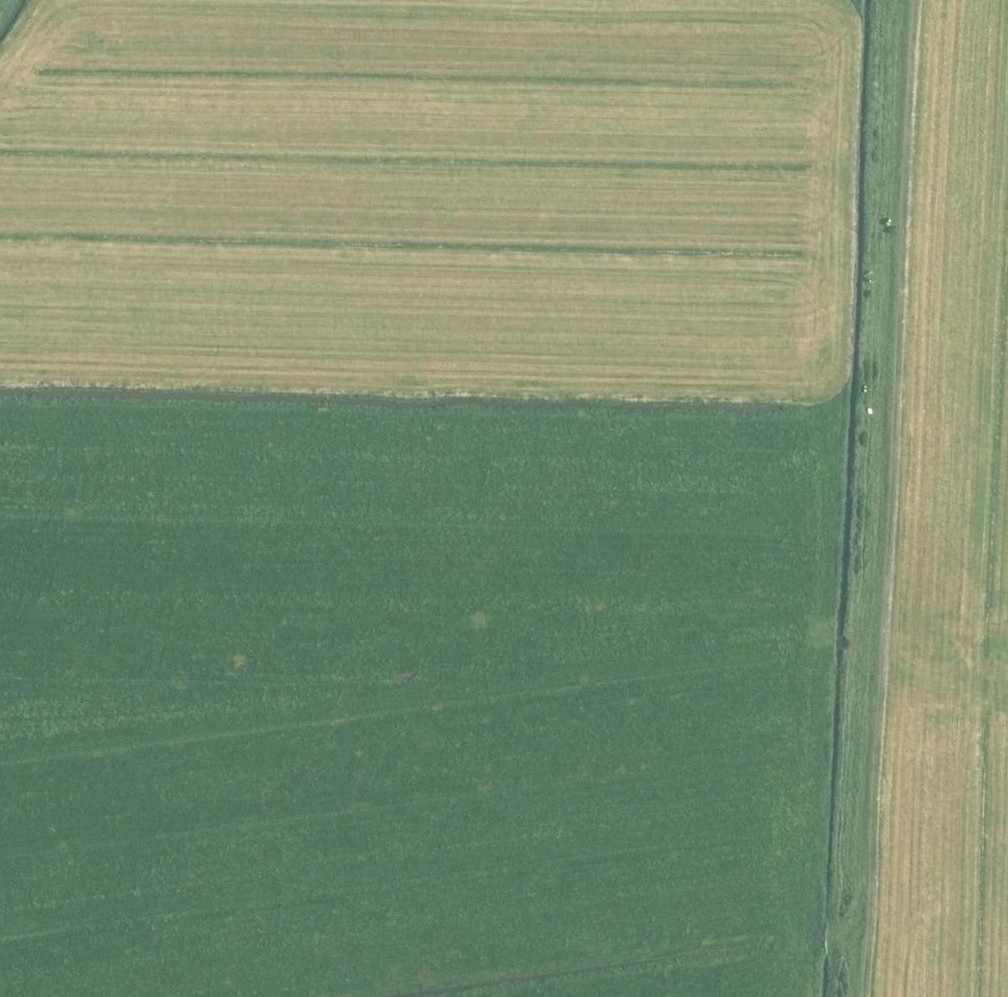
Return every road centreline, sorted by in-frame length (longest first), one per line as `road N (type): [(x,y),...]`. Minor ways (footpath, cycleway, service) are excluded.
road 1 (track): [(917,0),(866,996)]

